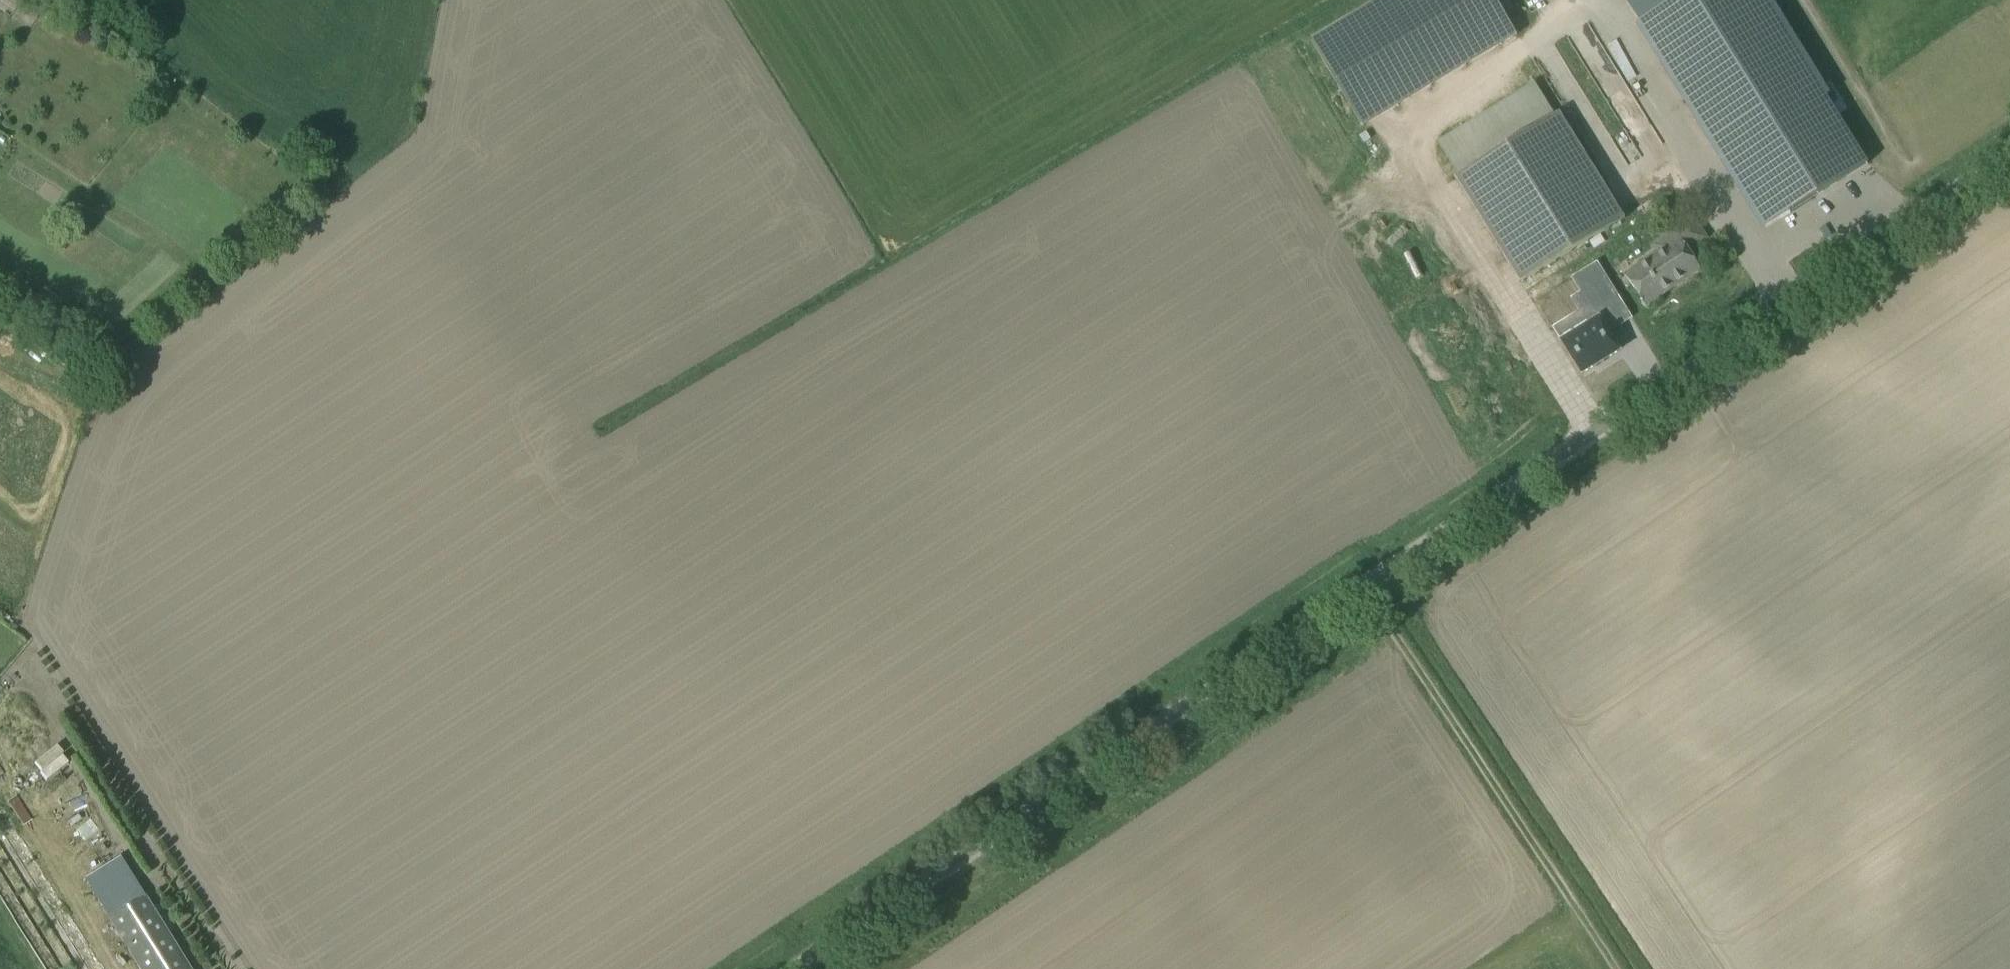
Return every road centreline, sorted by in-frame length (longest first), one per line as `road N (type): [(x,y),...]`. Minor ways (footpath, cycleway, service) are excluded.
road 1 (unclassified): [(2009,152),(793,968)]

